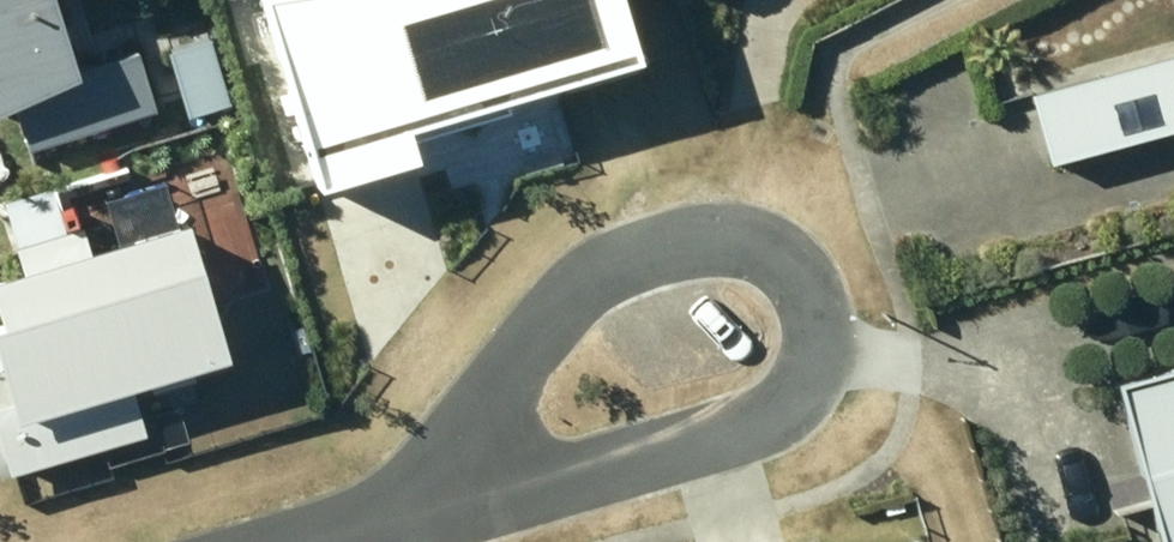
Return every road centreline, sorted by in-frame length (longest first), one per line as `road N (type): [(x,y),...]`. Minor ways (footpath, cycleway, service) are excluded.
road 1 (residential): [(414,520),(549,316),(624,255),(672,240),(710,236),(774,258),(810,305),(807,378),(789,405),(753,423)]
road 2 (residential): [(753,423),(414,520)]

